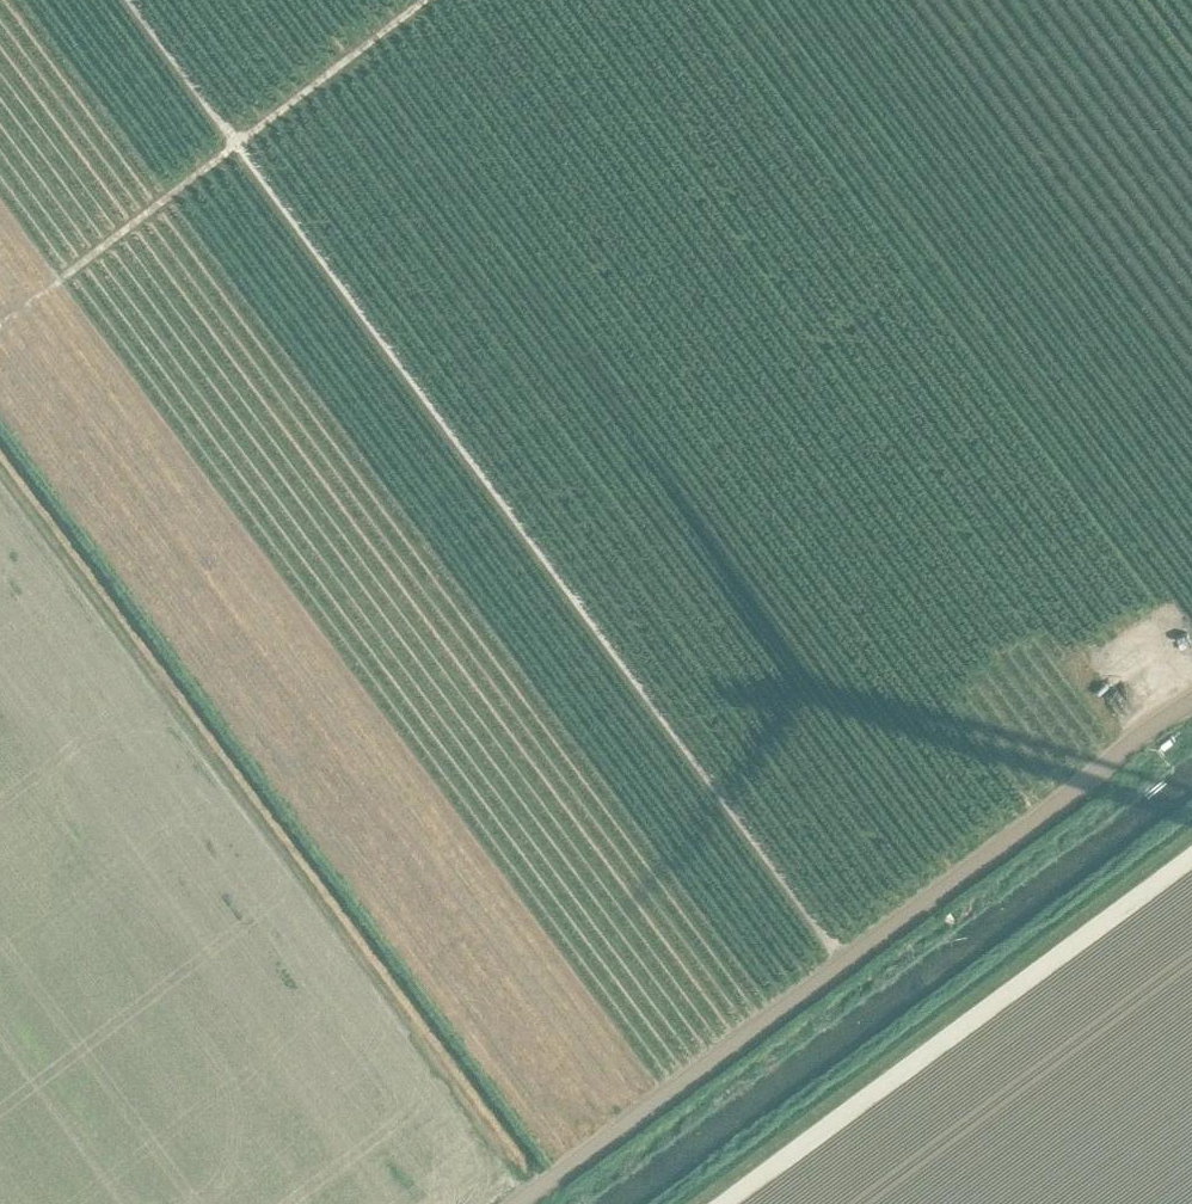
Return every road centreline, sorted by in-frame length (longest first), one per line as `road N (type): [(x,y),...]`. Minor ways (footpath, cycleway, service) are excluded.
road 1 (track): [(1191,695),(510,1203)]

